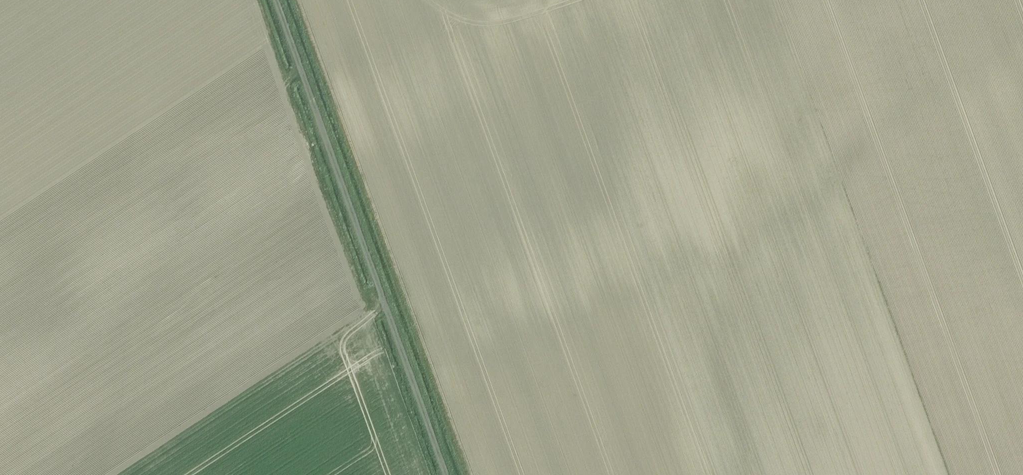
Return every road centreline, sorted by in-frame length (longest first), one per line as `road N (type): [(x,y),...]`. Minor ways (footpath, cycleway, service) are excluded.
road 1 (track): [(448,474),(279,0)]

